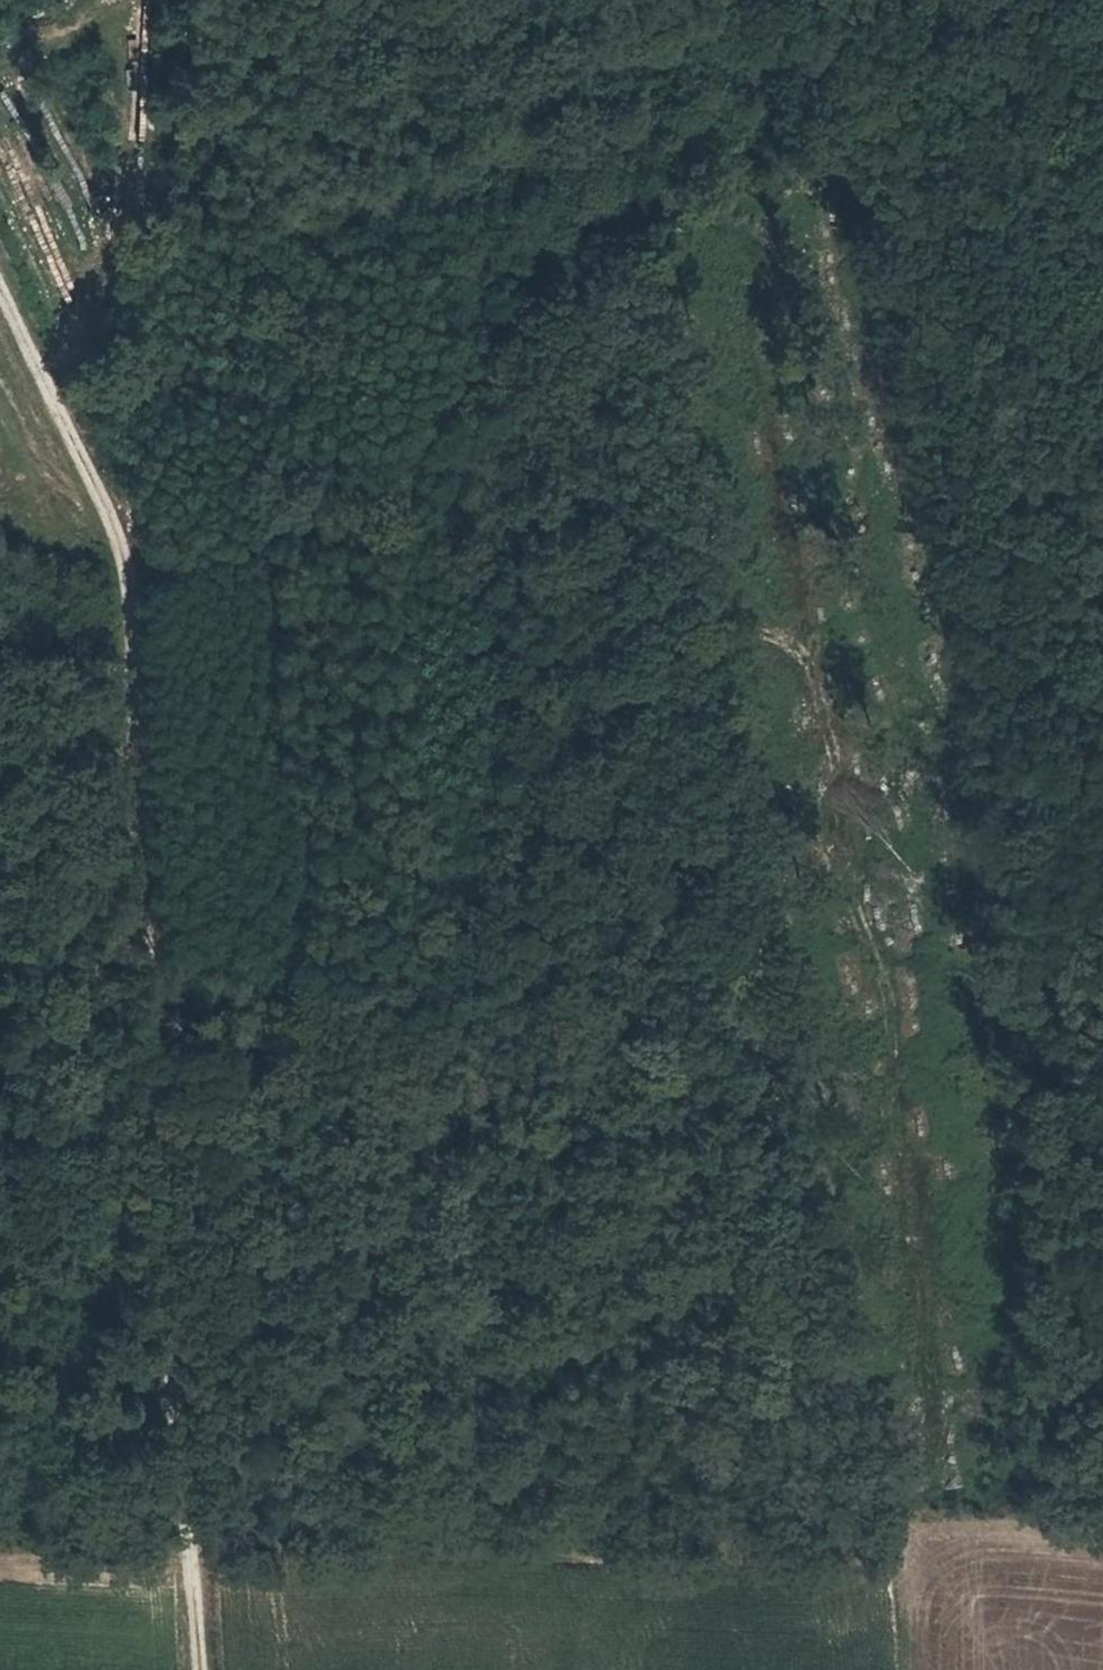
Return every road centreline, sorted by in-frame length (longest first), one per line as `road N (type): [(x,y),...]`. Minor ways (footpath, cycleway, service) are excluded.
road 1 (track): [(194,1560),(136,541),(0,254)]

